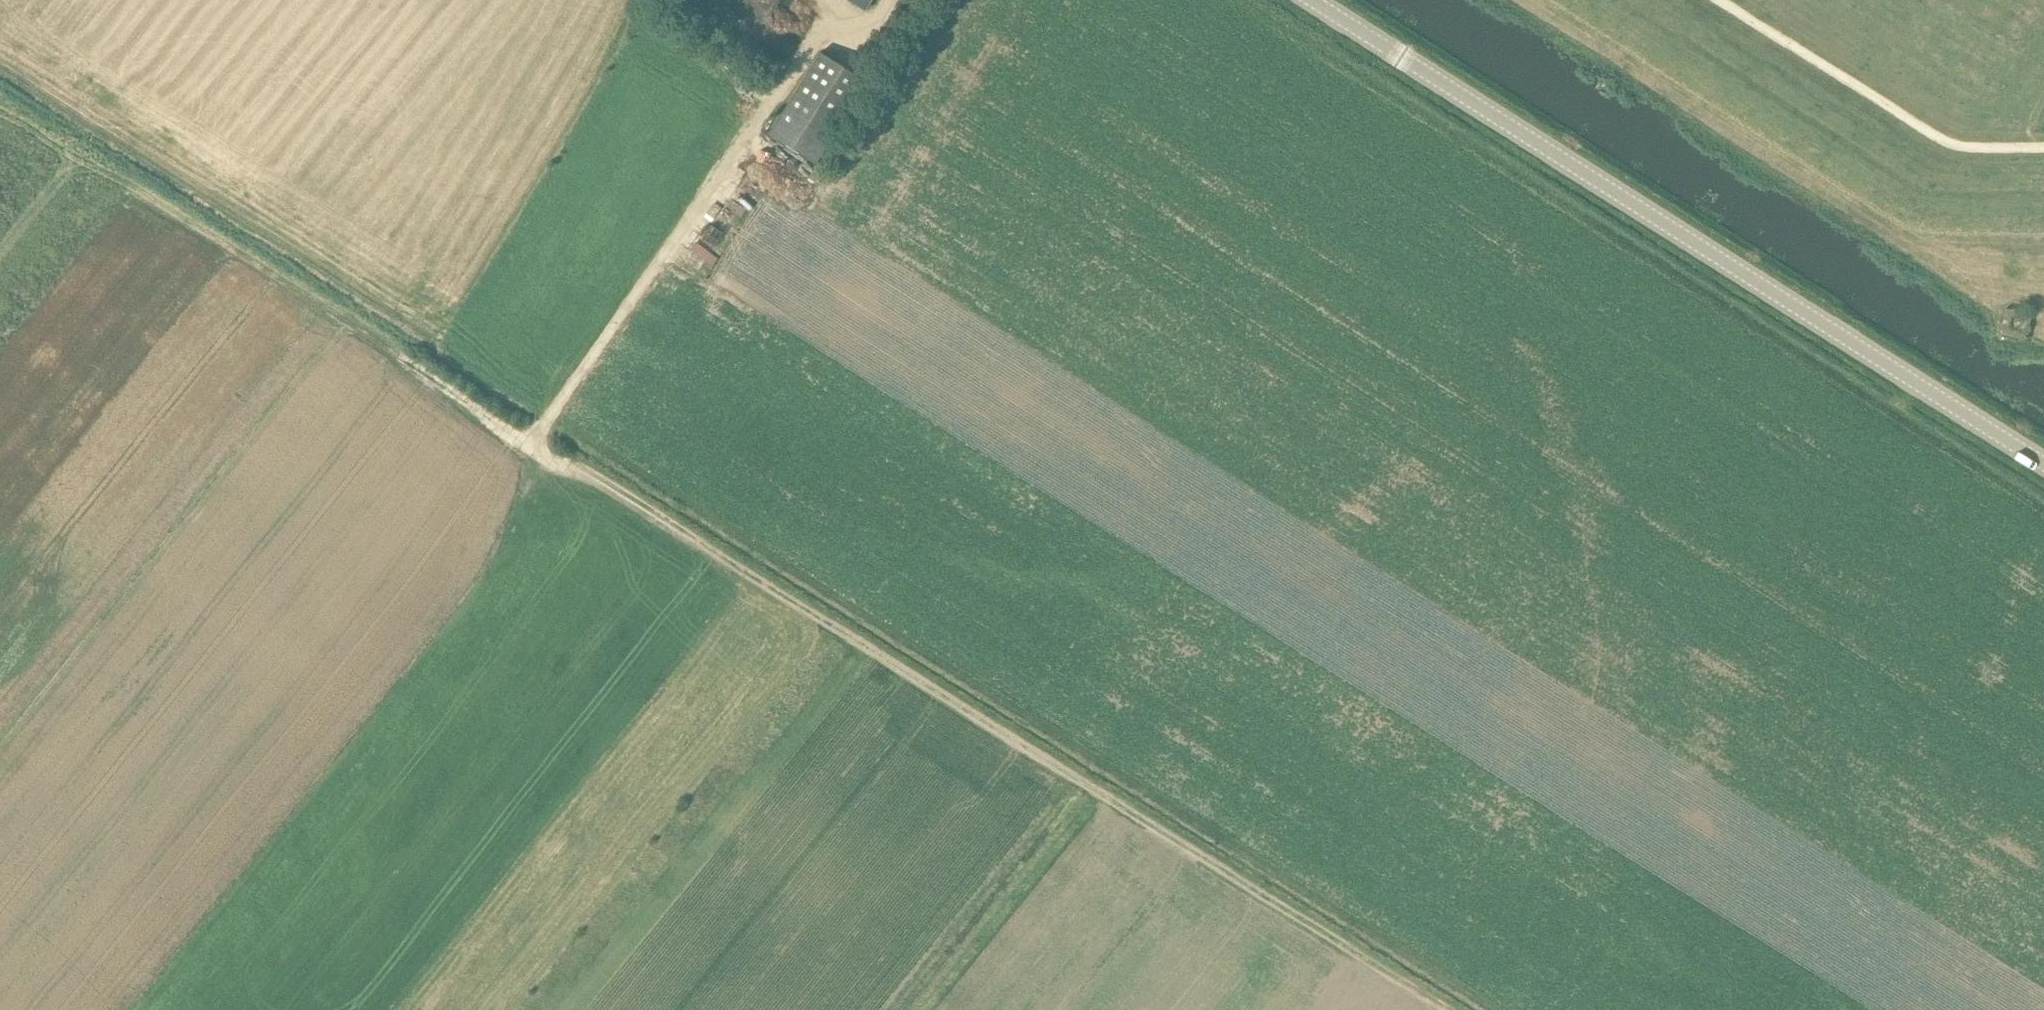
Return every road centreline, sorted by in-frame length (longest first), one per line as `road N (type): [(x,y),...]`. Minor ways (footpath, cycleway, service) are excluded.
road 1 (tertiary): [(2043,461),(1313,0)]

